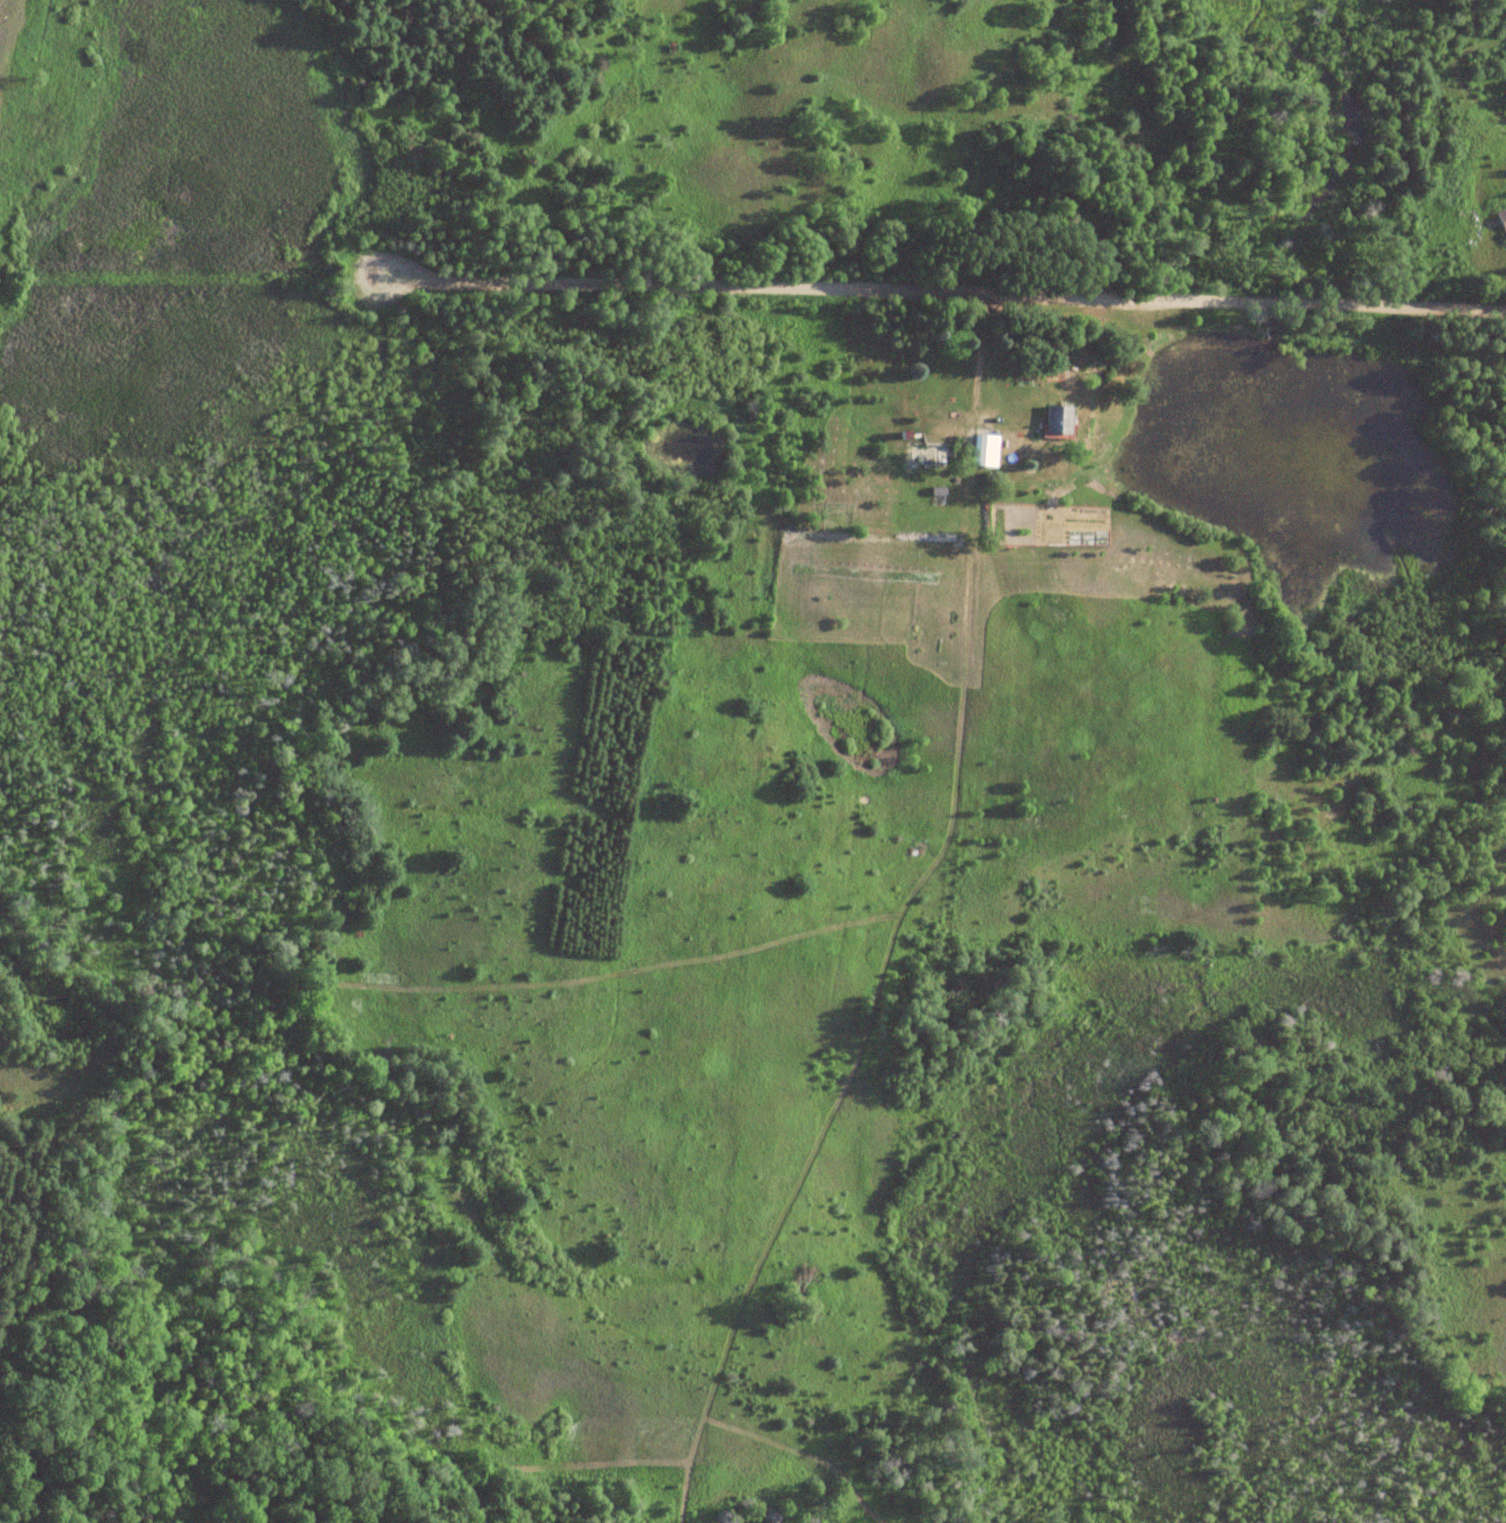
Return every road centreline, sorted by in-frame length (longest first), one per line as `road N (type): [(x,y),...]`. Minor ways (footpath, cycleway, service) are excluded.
road 1 (residential): [(1505,311),(390,281)]

